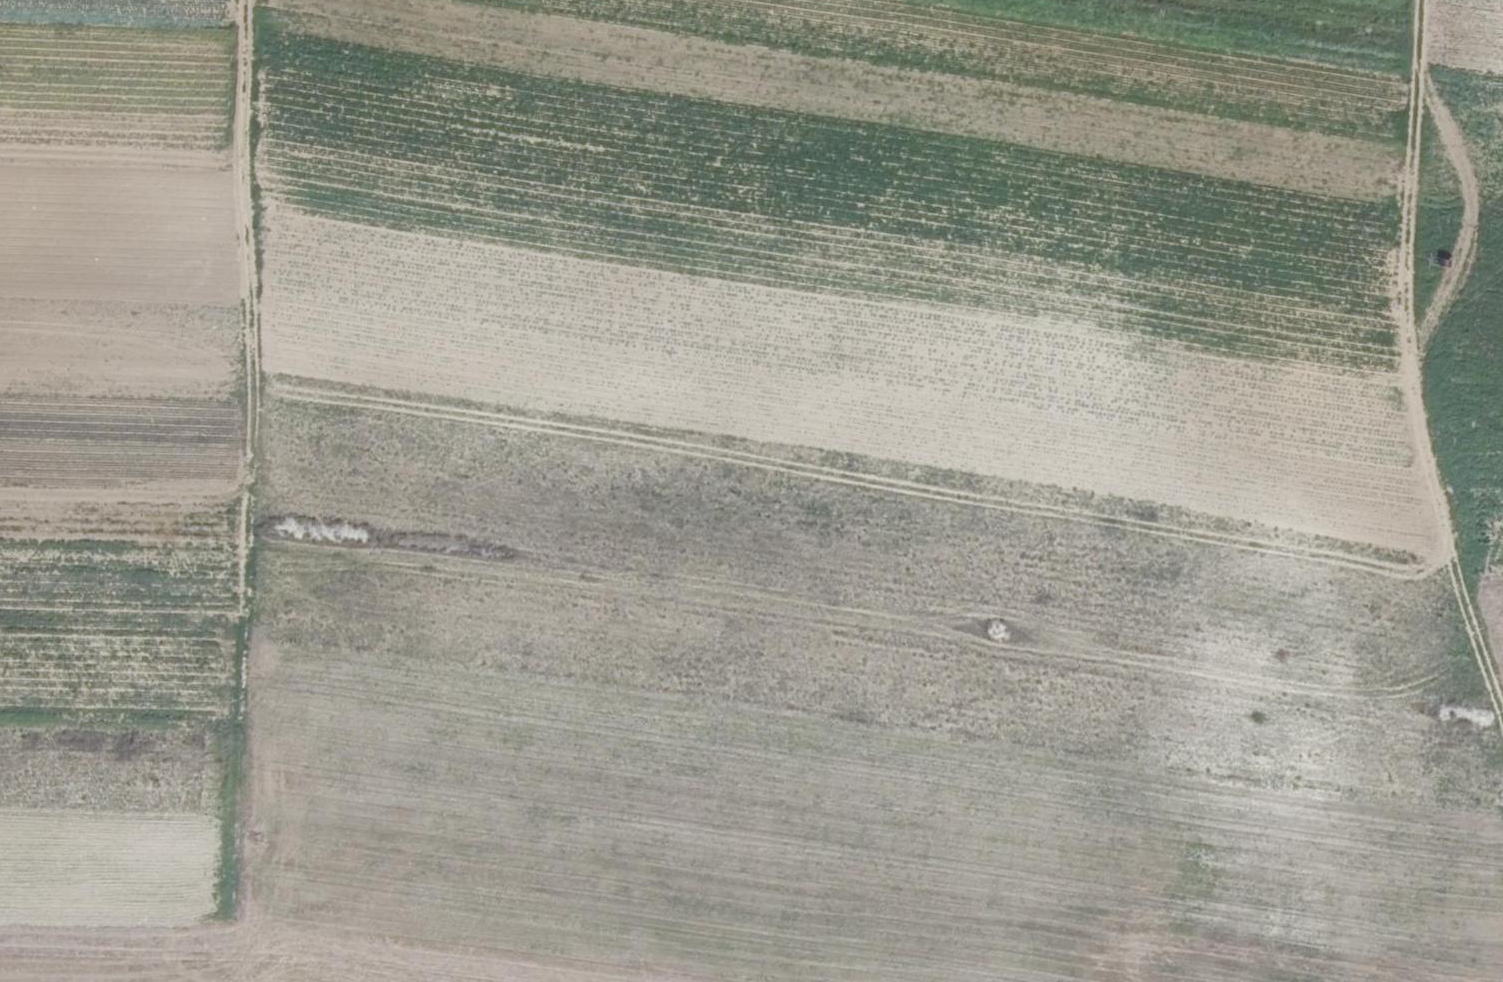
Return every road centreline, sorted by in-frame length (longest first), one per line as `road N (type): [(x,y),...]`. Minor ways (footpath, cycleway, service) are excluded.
road 1 (track): [(1502,723),(1409,397),(1403,306),(1421,0)]
road 2 (track): [(244,0),(240,113),(254,374),(242,612)]

